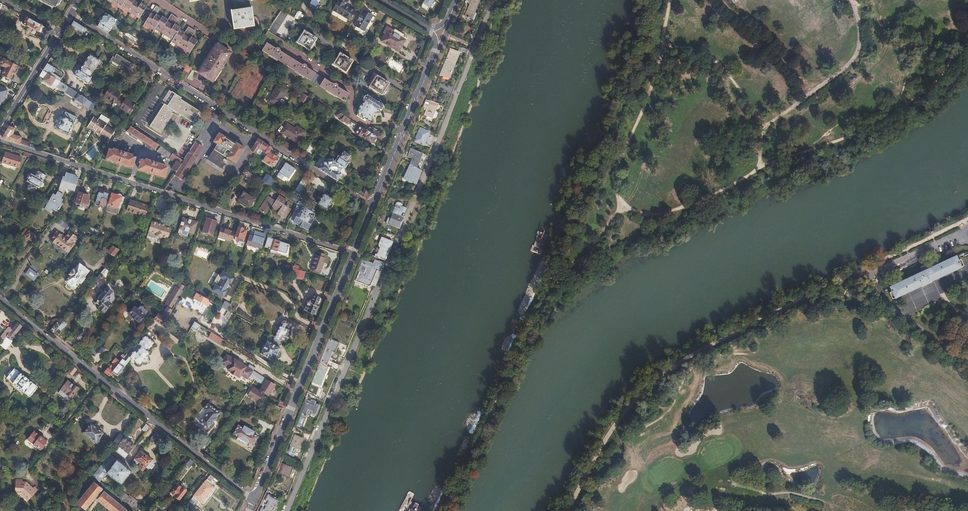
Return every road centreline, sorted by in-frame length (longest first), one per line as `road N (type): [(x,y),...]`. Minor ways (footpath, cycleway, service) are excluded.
road 1 (residential): [(287,510),(493,0)]
road 2 (residential): [(354,252),(0,142)]
road 3 (residential): [(71,15),(373,206)]
road 4 (secondary): [(0,300),(255,499)]
road 5 (secondary): [(255,499),(354,252)]
road 6 (secondary): [(373,206),(437,51)]

